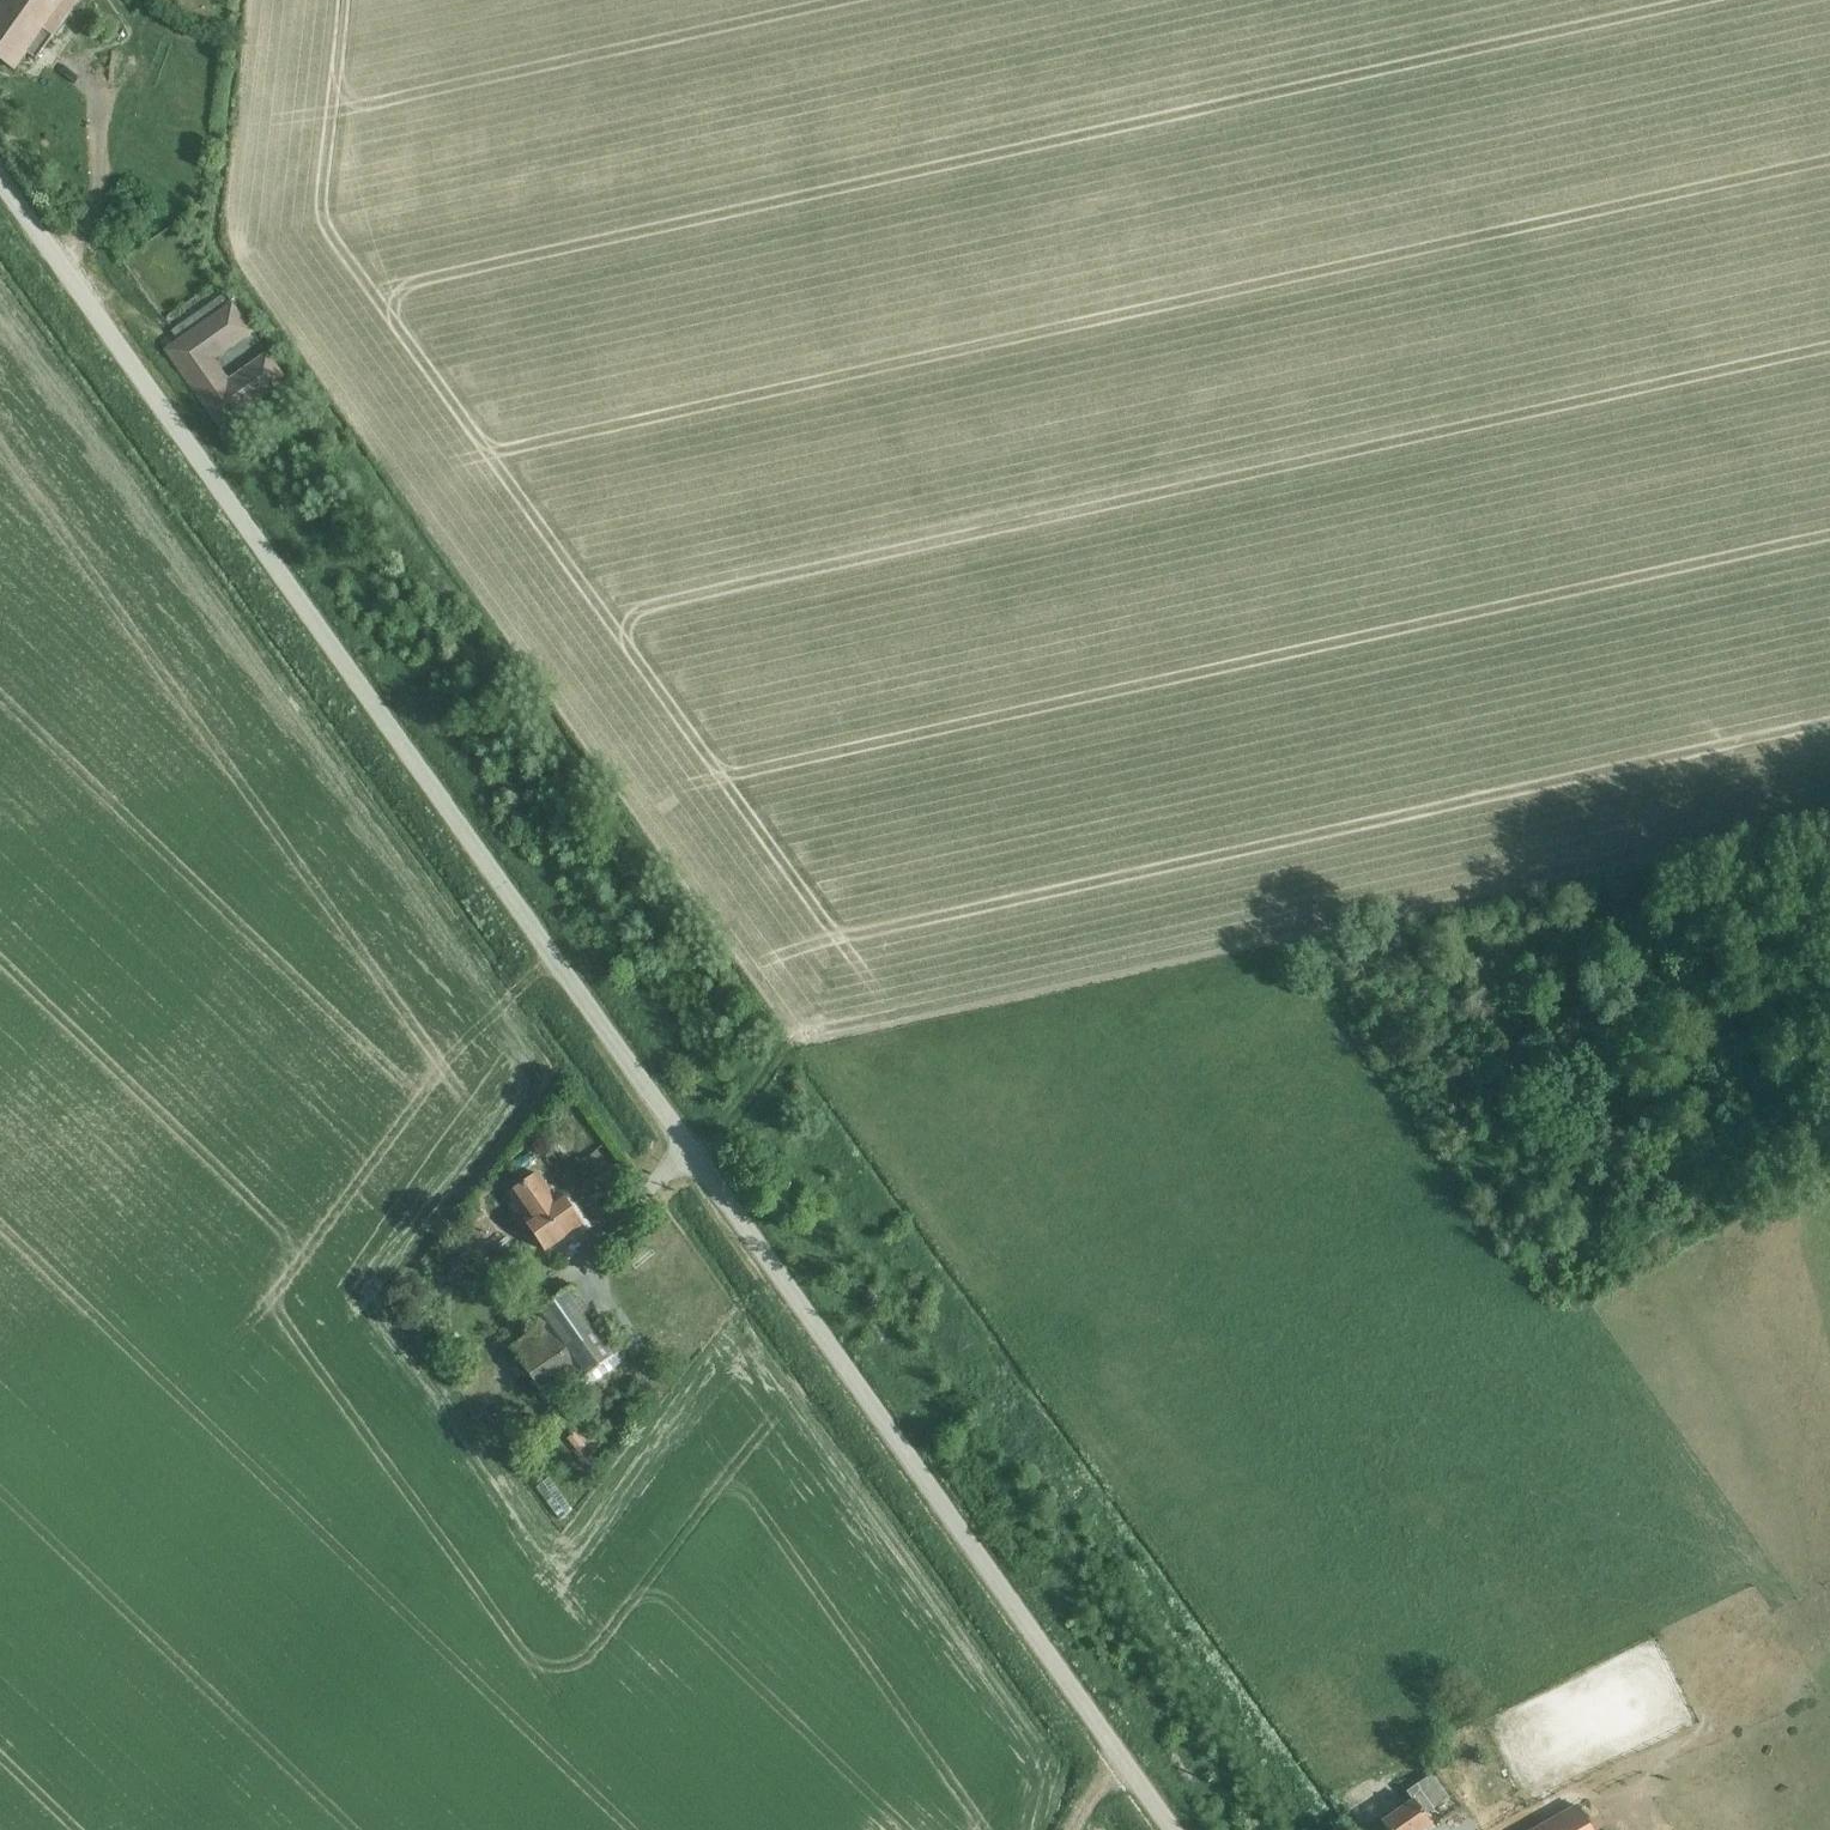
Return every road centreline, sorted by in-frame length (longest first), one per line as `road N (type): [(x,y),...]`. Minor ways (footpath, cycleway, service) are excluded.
road 1 (unclassified): [(1172,1829),(0,182)]

